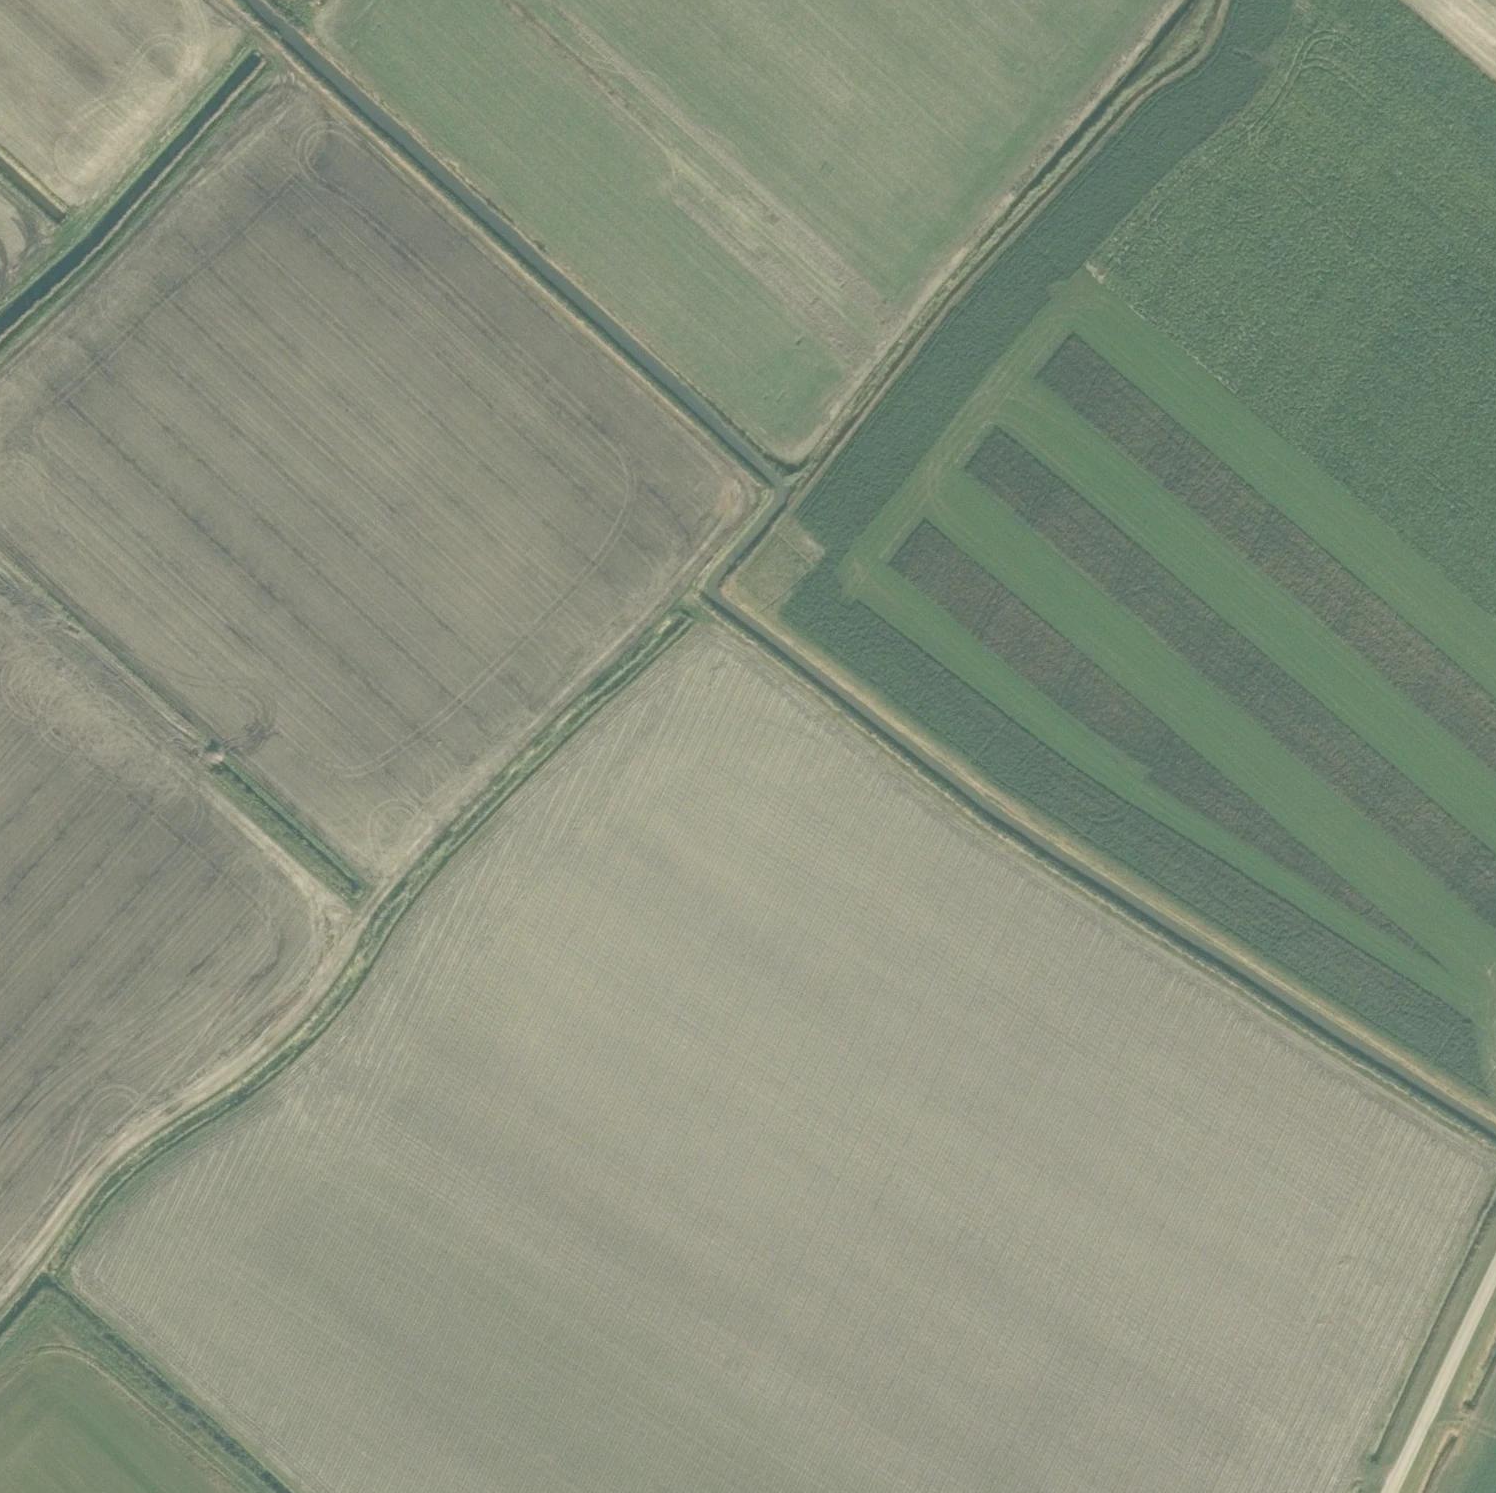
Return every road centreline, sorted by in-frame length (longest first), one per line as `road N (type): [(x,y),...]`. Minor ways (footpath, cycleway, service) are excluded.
road 1 (unclassified): [(1389,1492),(1495,1265)]

